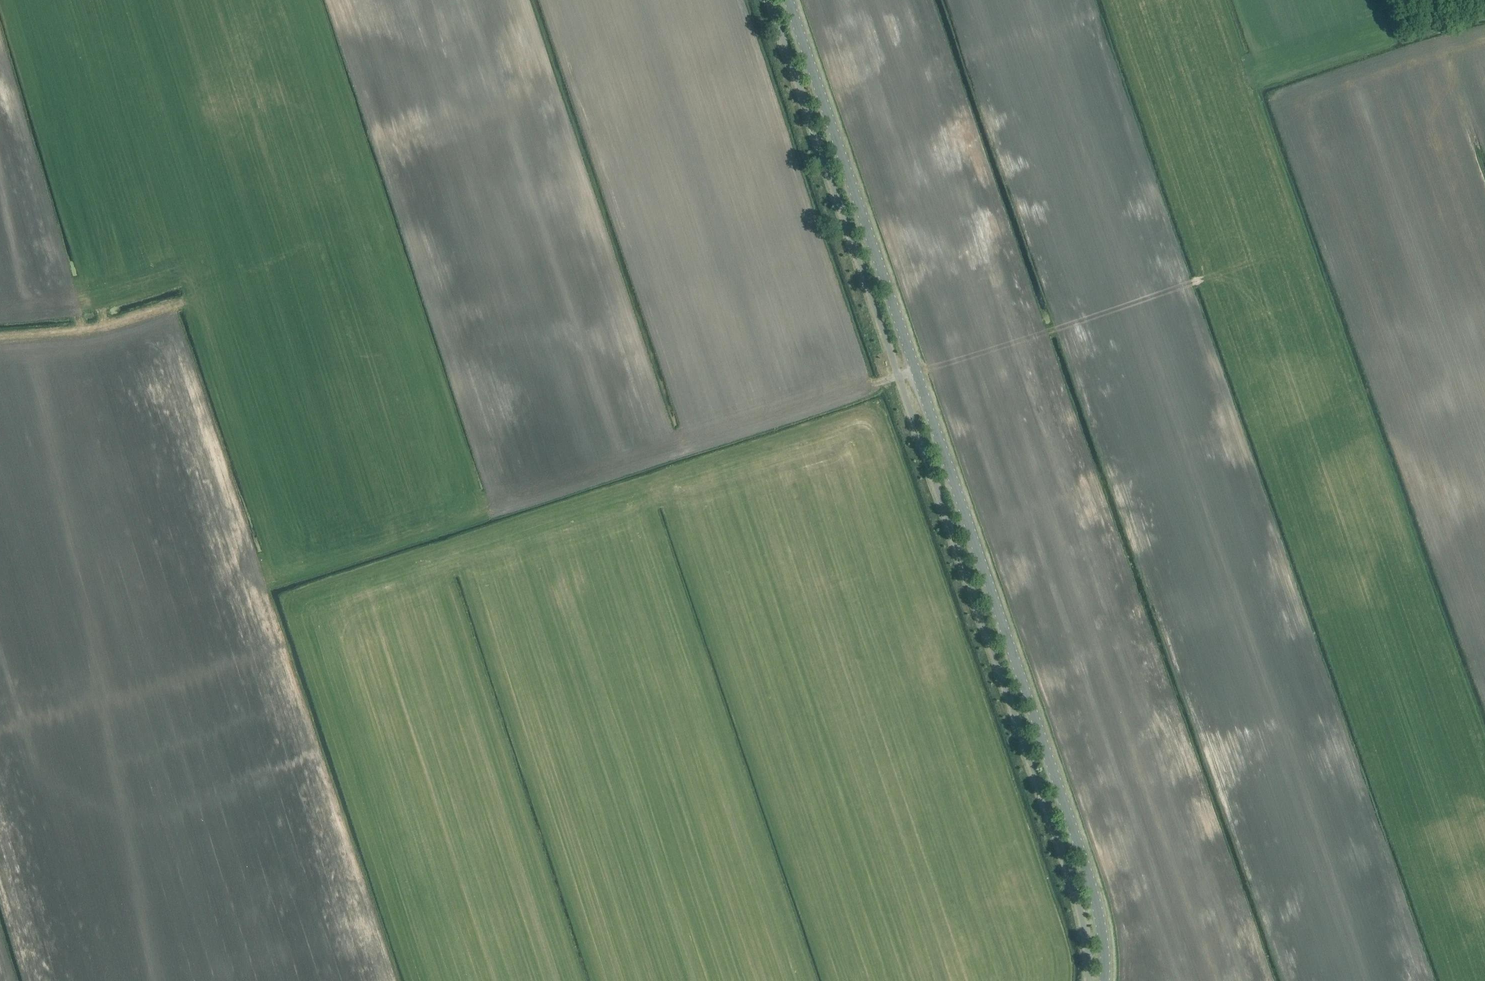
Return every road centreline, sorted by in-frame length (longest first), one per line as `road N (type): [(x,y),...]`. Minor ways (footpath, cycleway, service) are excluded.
road 1 (tertiary): [(1106,980),(1104,924),(1090,878),(789,0)]

